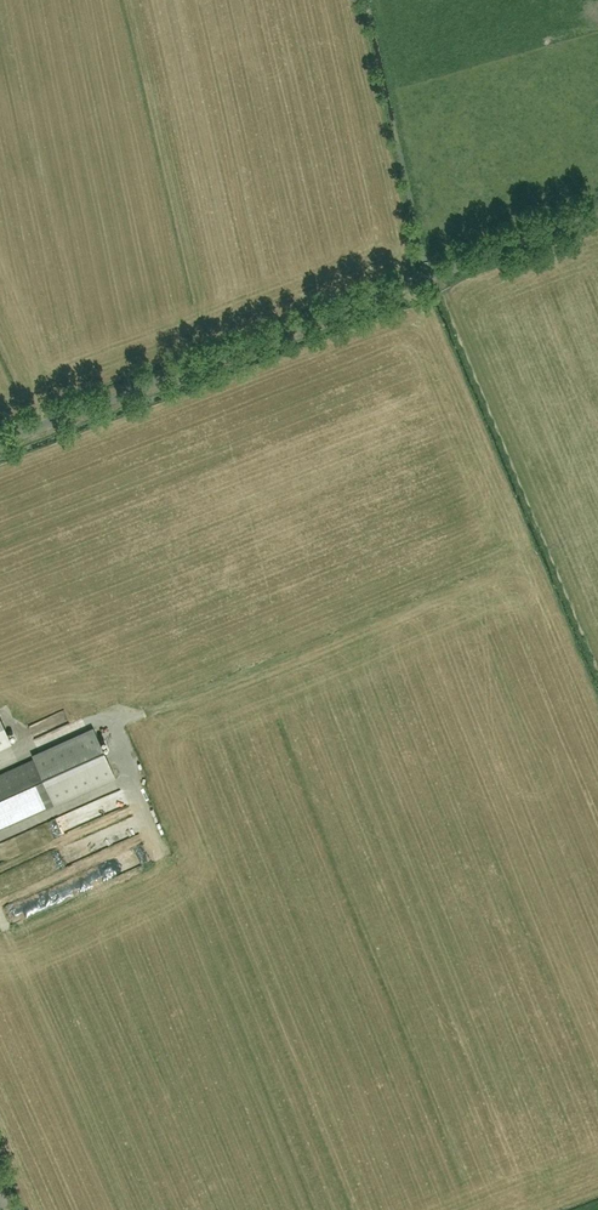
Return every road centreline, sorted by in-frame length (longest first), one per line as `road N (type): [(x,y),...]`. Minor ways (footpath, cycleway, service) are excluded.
road 1 (unclassified): [(0,438),(597,212)]

